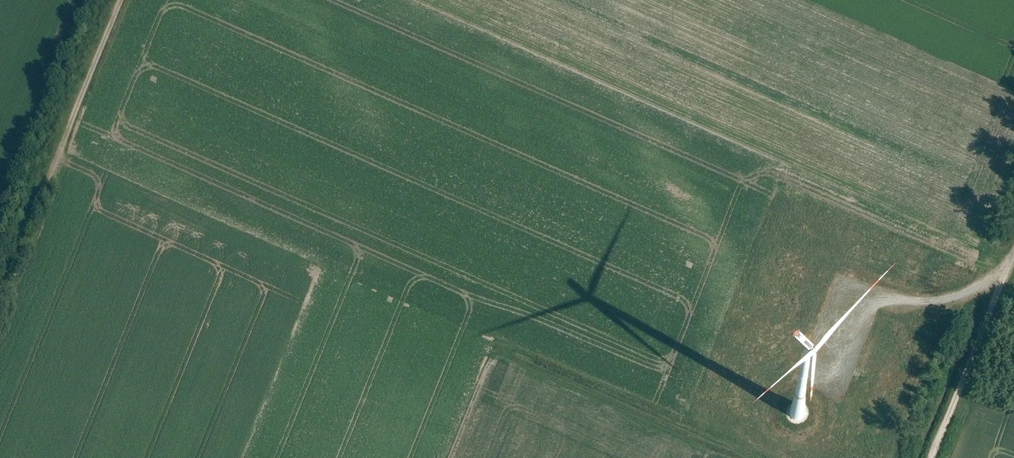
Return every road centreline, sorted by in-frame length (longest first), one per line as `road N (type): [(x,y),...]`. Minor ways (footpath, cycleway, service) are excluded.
road 1 (track): [(119,0),(0,297)]
road 2 (track): [(1006,272),(942,301),(862,303),(827,369)]
road 3 (track): [(930,457),(1013,253)]

